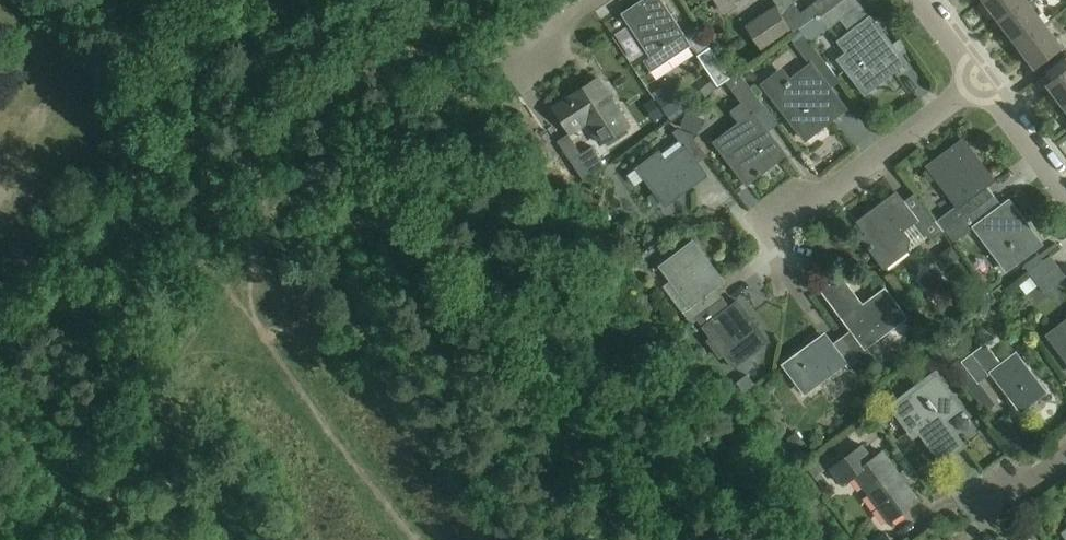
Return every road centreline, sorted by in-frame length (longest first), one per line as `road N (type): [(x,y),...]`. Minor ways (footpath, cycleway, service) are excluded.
road 1 (track): [(646,539),(233,0)]
road 2 (residential): [(765,237),(980,80)]
road 3 (track): [(533,44),(335,134)]
road 4 (residential): [(1065,195),(980,80)]

